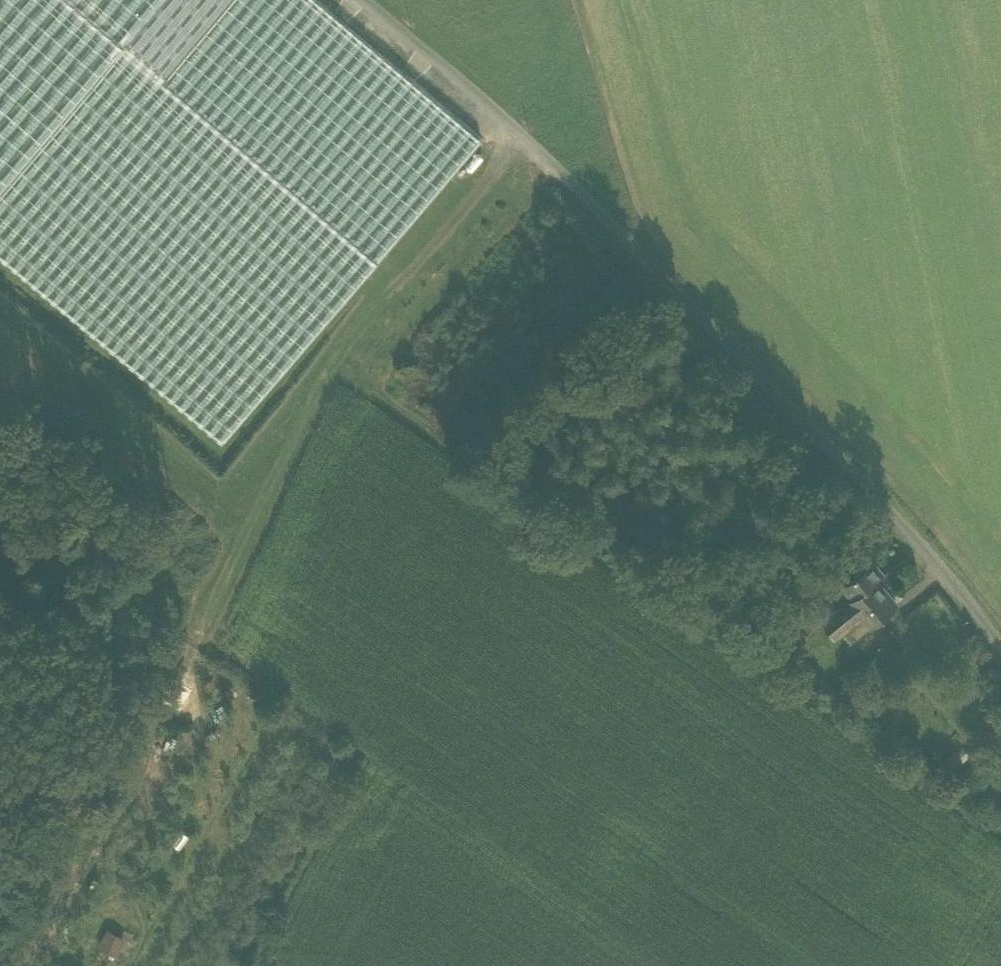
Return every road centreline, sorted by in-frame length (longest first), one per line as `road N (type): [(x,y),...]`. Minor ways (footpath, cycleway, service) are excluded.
road 1 (unclassified): [(1000,647),(938,567),(534,144),(362,0)]

